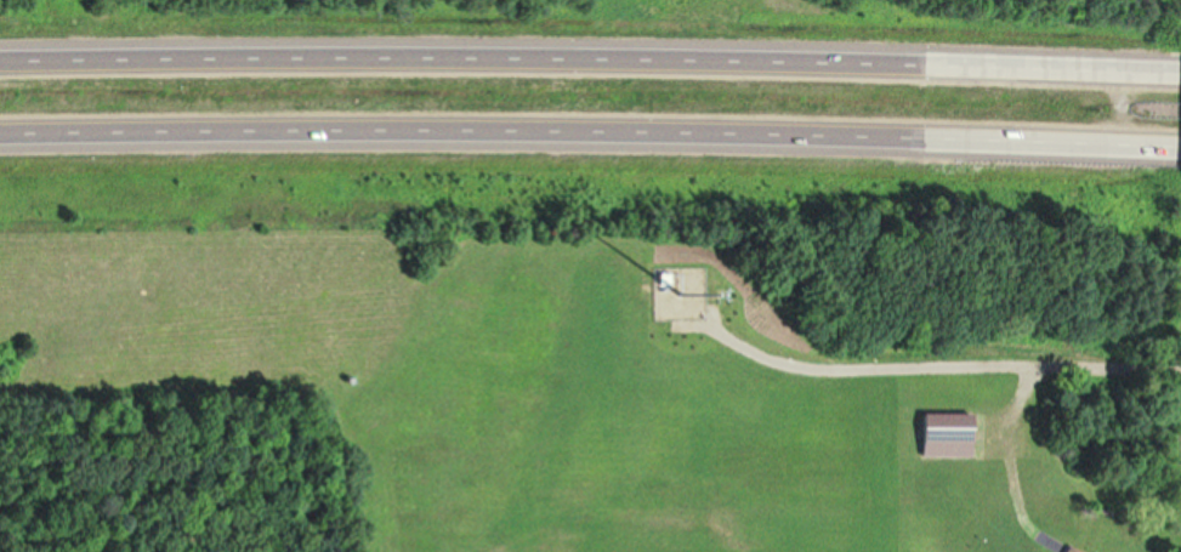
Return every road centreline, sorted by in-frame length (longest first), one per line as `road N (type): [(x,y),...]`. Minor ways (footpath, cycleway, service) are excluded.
road 1 (motorway): [(0,137),(556,135),(1180,152)]
road 2 (motorway): [(1180,71),(630,57),(0,60)]

